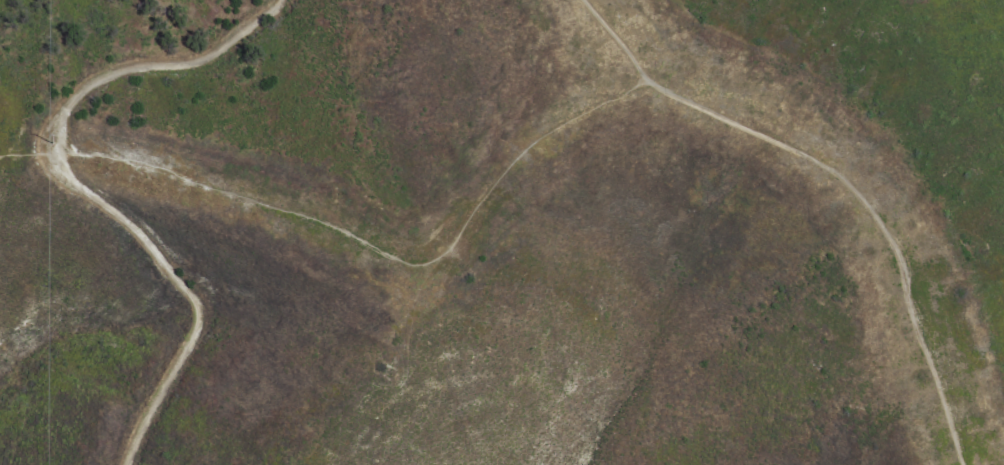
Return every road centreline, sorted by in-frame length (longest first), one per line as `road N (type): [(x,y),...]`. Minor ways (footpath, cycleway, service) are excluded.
road 1 (track): [(55,153),(116,160),(420,266),(440,256),(509,164),(543,135),(648,80)]
road 2 (track): [(127,464),(198,314),(134,228),(65,177),(55,159),(55,130),(78,92),(104,76),(211,53),(279,0)]
road 3 (track): [(964,464),(910,310),(906,276),(864,201),(831,167),(656,88),(583,0)]

